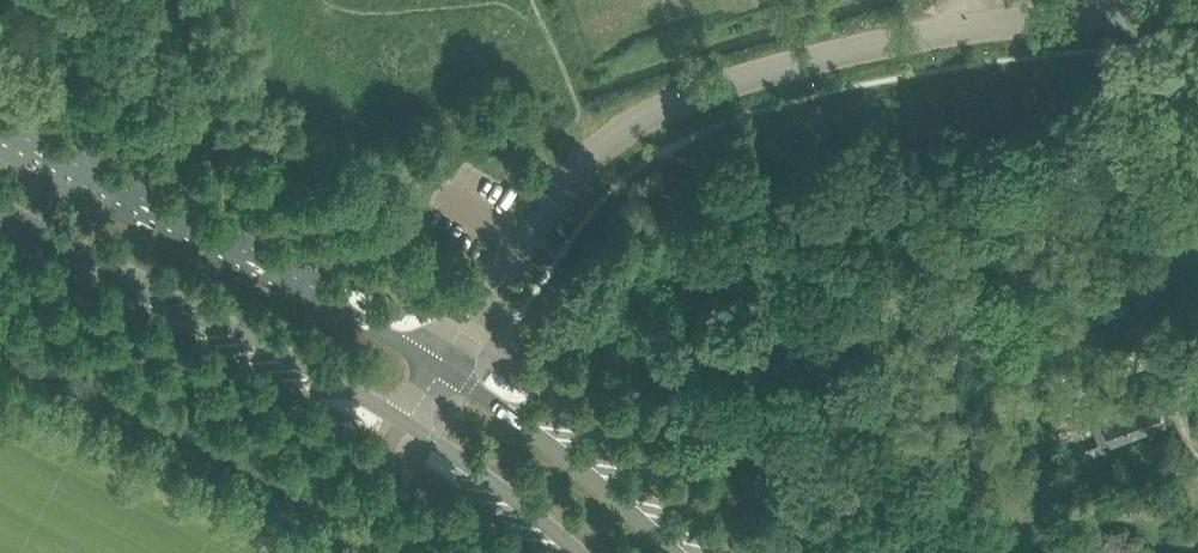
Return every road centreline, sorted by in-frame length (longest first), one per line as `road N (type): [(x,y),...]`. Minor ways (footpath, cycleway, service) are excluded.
road 1 (unclassified): [(1197,4),(973,28),(674,101),(605,142),(527,231),(465,322)]
road 2 (tertiary): [(438,366),(220,234),(0,132)]
road 3 (tertiary): [(0,216),(404,421)]
road 4 (tertiary): [(686,552),(586,459),(438,366)]
road 5 (tertiary): [(404,421),(567,552)]

